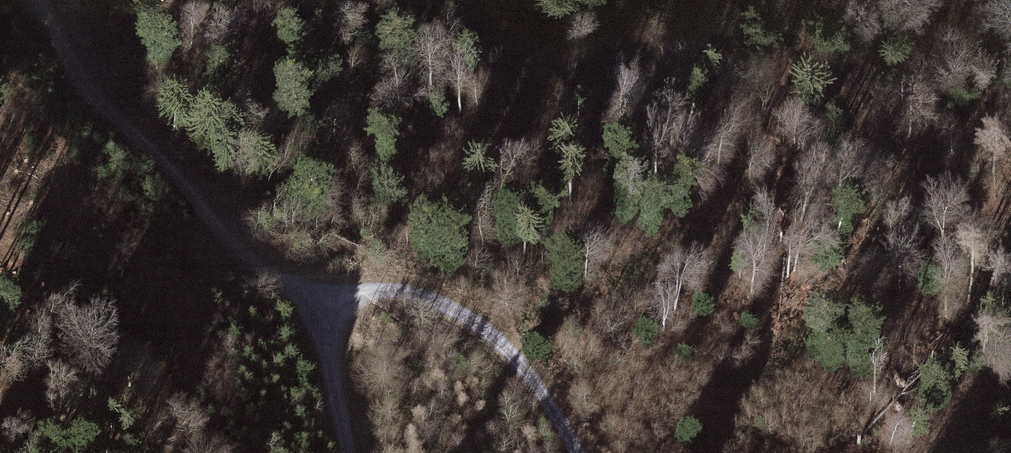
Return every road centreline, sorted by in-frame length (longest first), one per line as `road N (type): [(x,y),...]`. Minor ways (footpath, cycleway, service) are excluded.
road 1 (track): [(40,0),(63,71),(81,99),(162,165),(254,274),(310,312),(350,452)]
road 2 (track): [(713,45),(830,89),(902,194),(1010,237)]
road 3 (track): [(577,452),(497,334),(467,310),(391,288),(310,312)]

